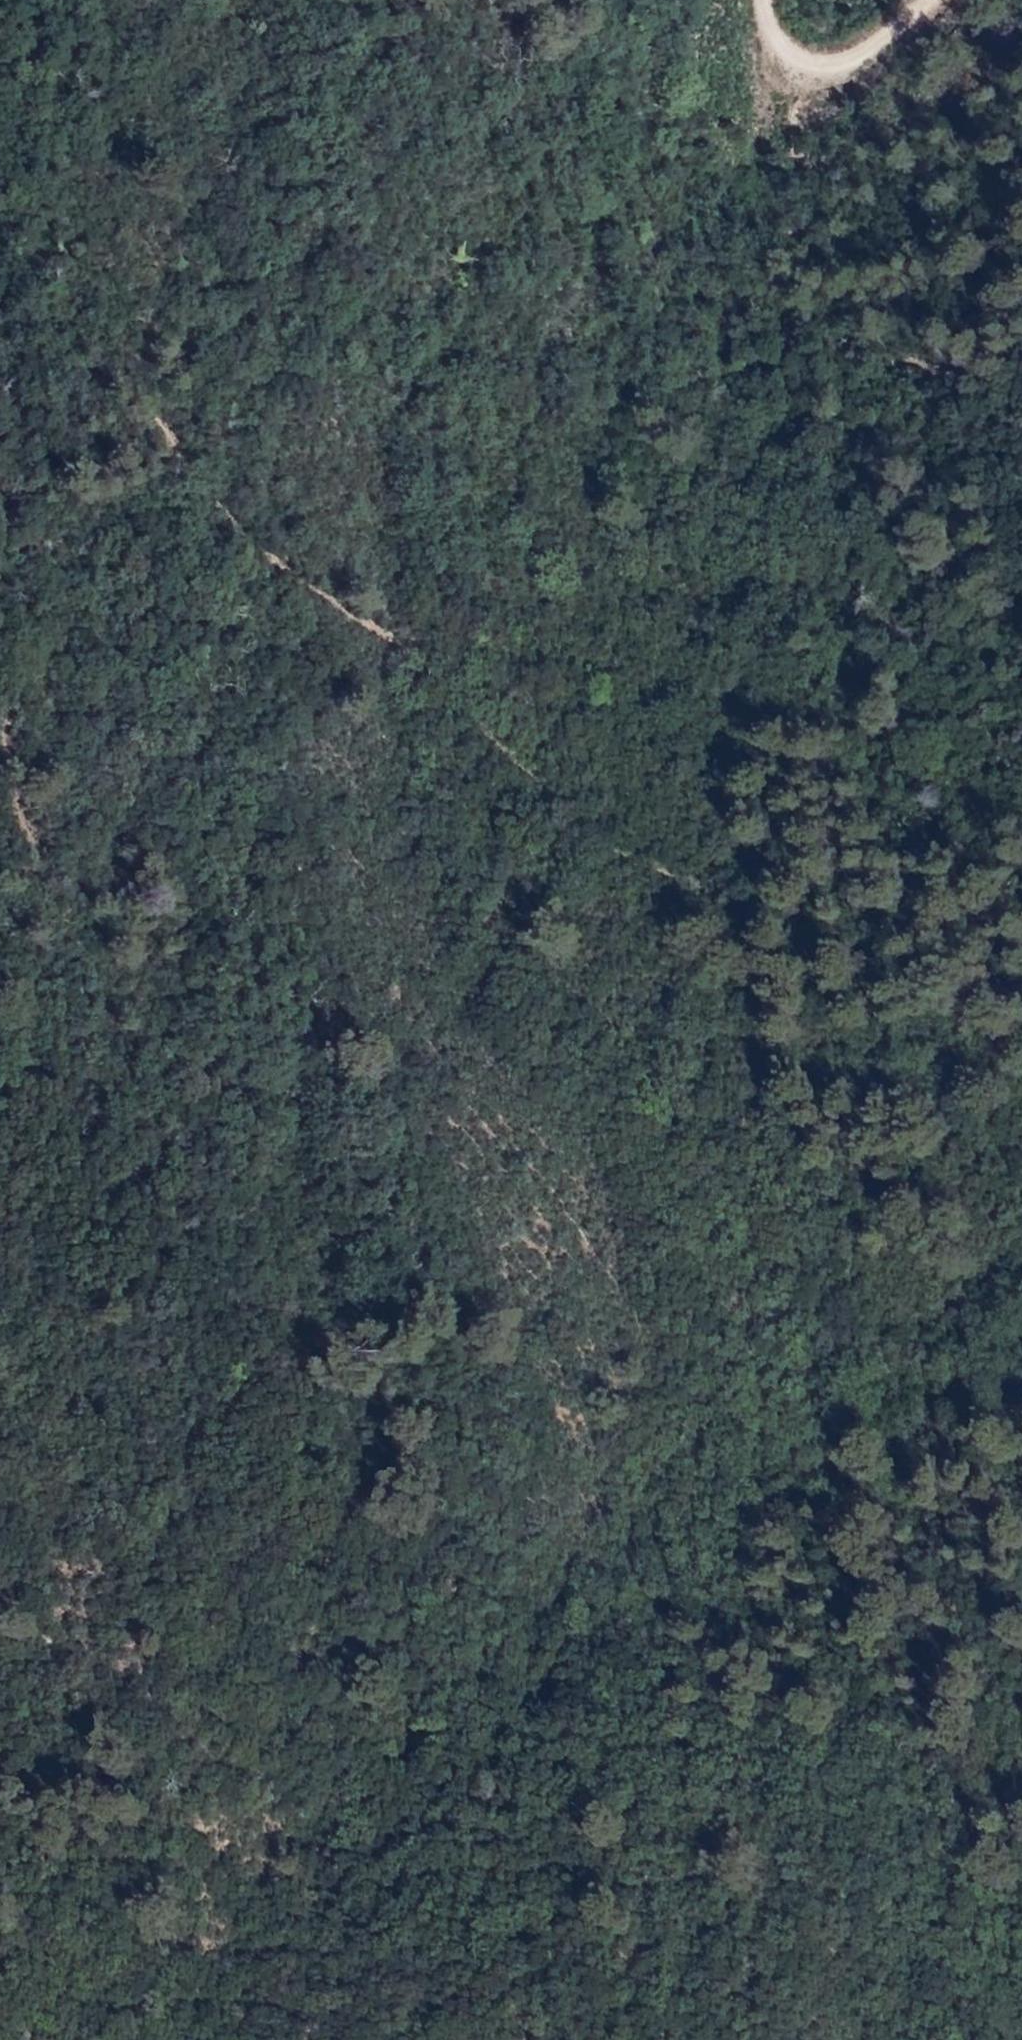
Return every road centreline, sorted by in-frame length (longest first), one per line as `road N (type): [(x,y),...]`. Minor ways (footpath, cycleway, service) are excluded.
road 1 (track): [(928,0),(898,30),(838,63),(799,56),(769,34),(768,0)]

